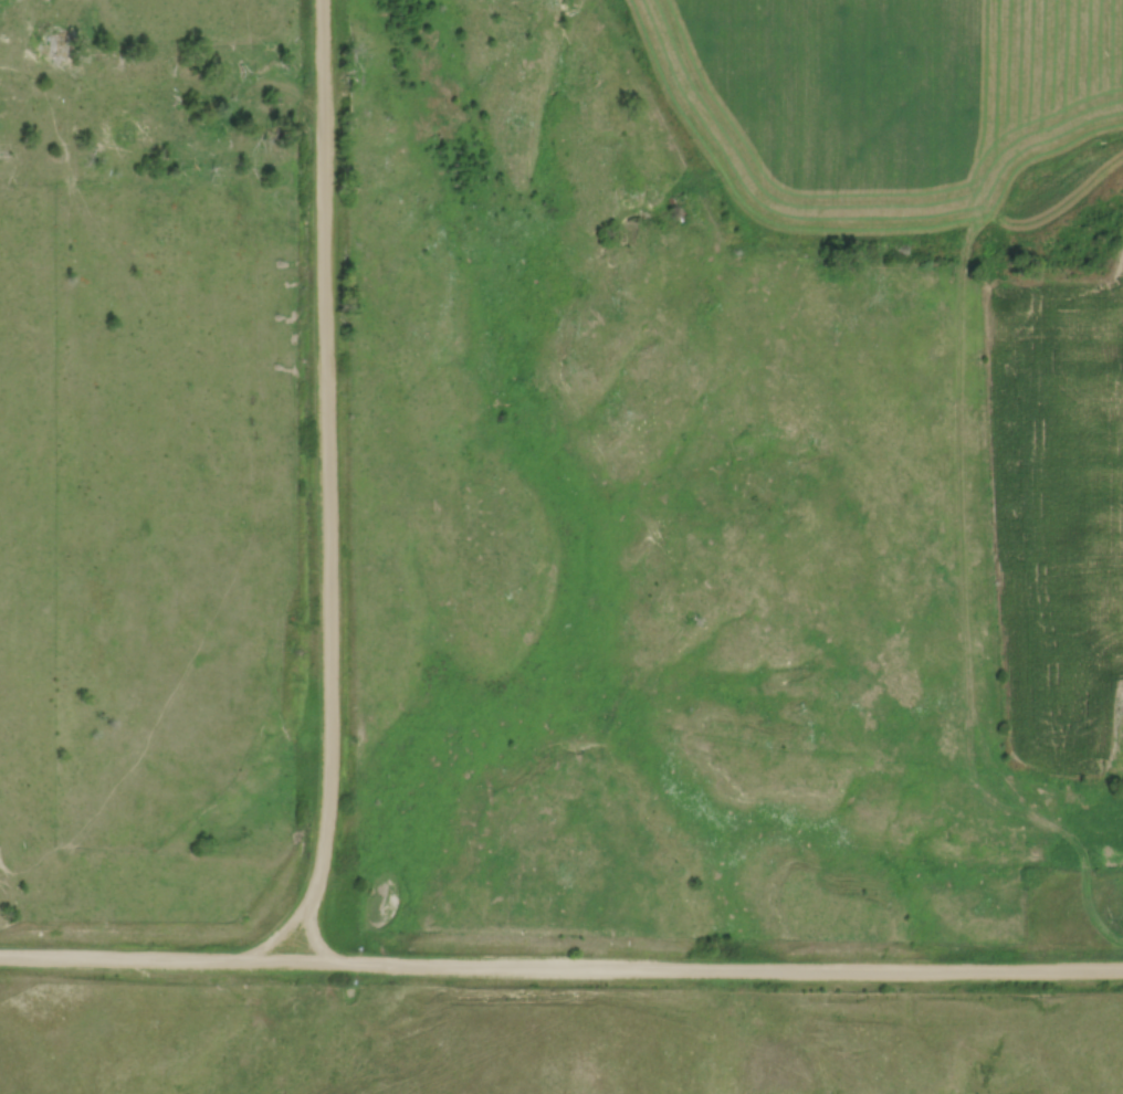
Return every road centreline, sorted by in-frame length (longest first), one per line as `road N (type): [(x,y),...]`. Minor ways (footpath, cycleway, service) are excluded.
road 1 (residential): [(1122,973),(0,957)]
road 2 (residential): [(250,961),(307,913),(332,809),(320,0)]

